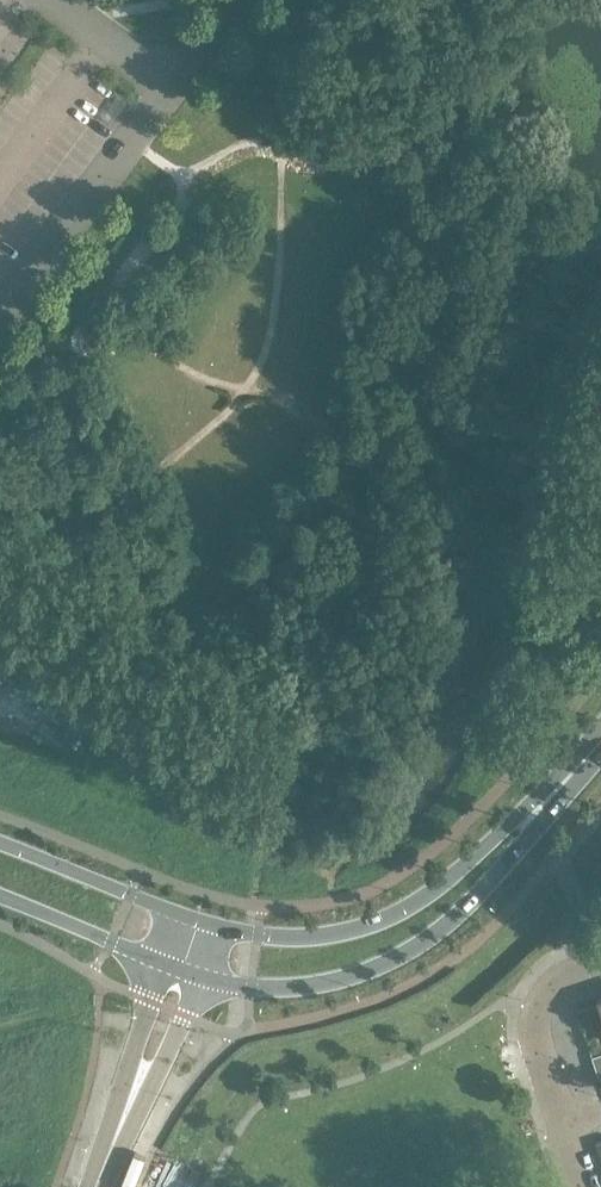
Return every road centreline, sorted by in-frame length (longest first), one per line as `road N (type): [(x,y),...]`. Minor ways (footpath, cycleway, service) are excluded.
road 1 (secondary): [(203,982),(296,991),(398,960),(476,903),(600,753)]
road 2 (secondary): [(600,723),(479,852),(406,910),(310,936),(217,927)]
road 3 (unclassified): [(163,966),(83,1186)]
road 4 (unclassified): [(106,1186),(203,982)]
road 5 (unclassified): [(561,1123),(536,1042),(542,994),(600,967)]
road 6 (secondary): [(178,914),(0,843)]
road 7 (secondary): [(0,897),(163,966)]

